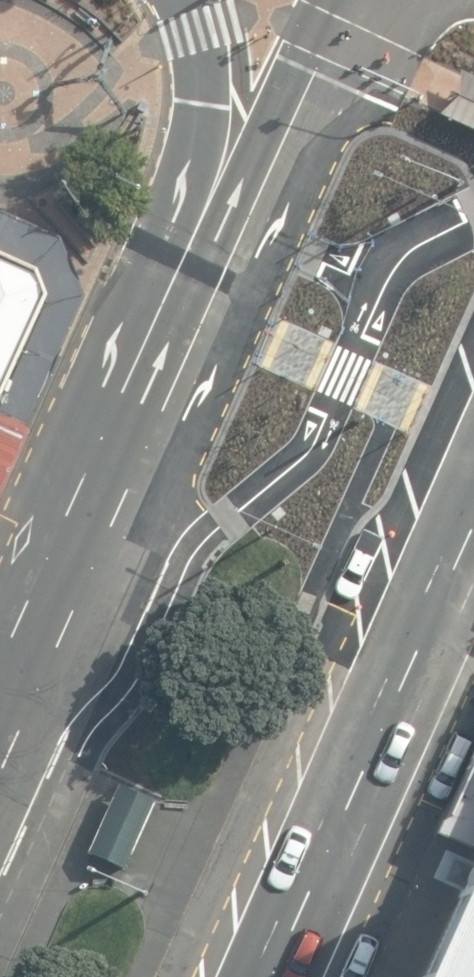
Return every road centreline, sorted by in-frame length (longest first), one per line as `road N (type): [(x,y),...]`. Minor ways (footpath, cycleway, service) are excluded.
road 1 (primary): [(121,456),(368,0)]
road 2 (primary): [(473,531),(269,976)]
road 3 (primary): [(121,456),(204,108),(206,59),(194,0)]
road 4 (primary): [(0,732),(121,456)]

